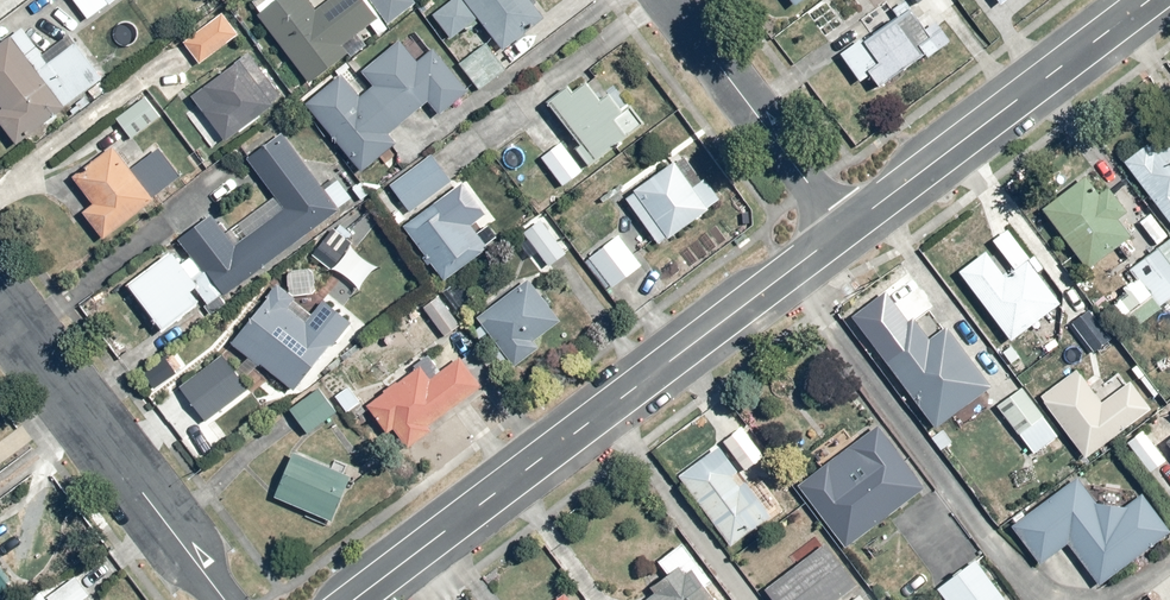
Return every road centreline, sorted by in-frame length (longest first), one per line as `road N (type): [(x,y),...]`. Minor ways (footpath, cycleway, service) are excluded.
road 1 (residential): [(358,599),(845,231)]
road 2 (residential): [(845,231),(1149,0)]
road 3 (residential): [(0,309),(226,599)]
road 4 (residential): [(845,231),(667,0)]

